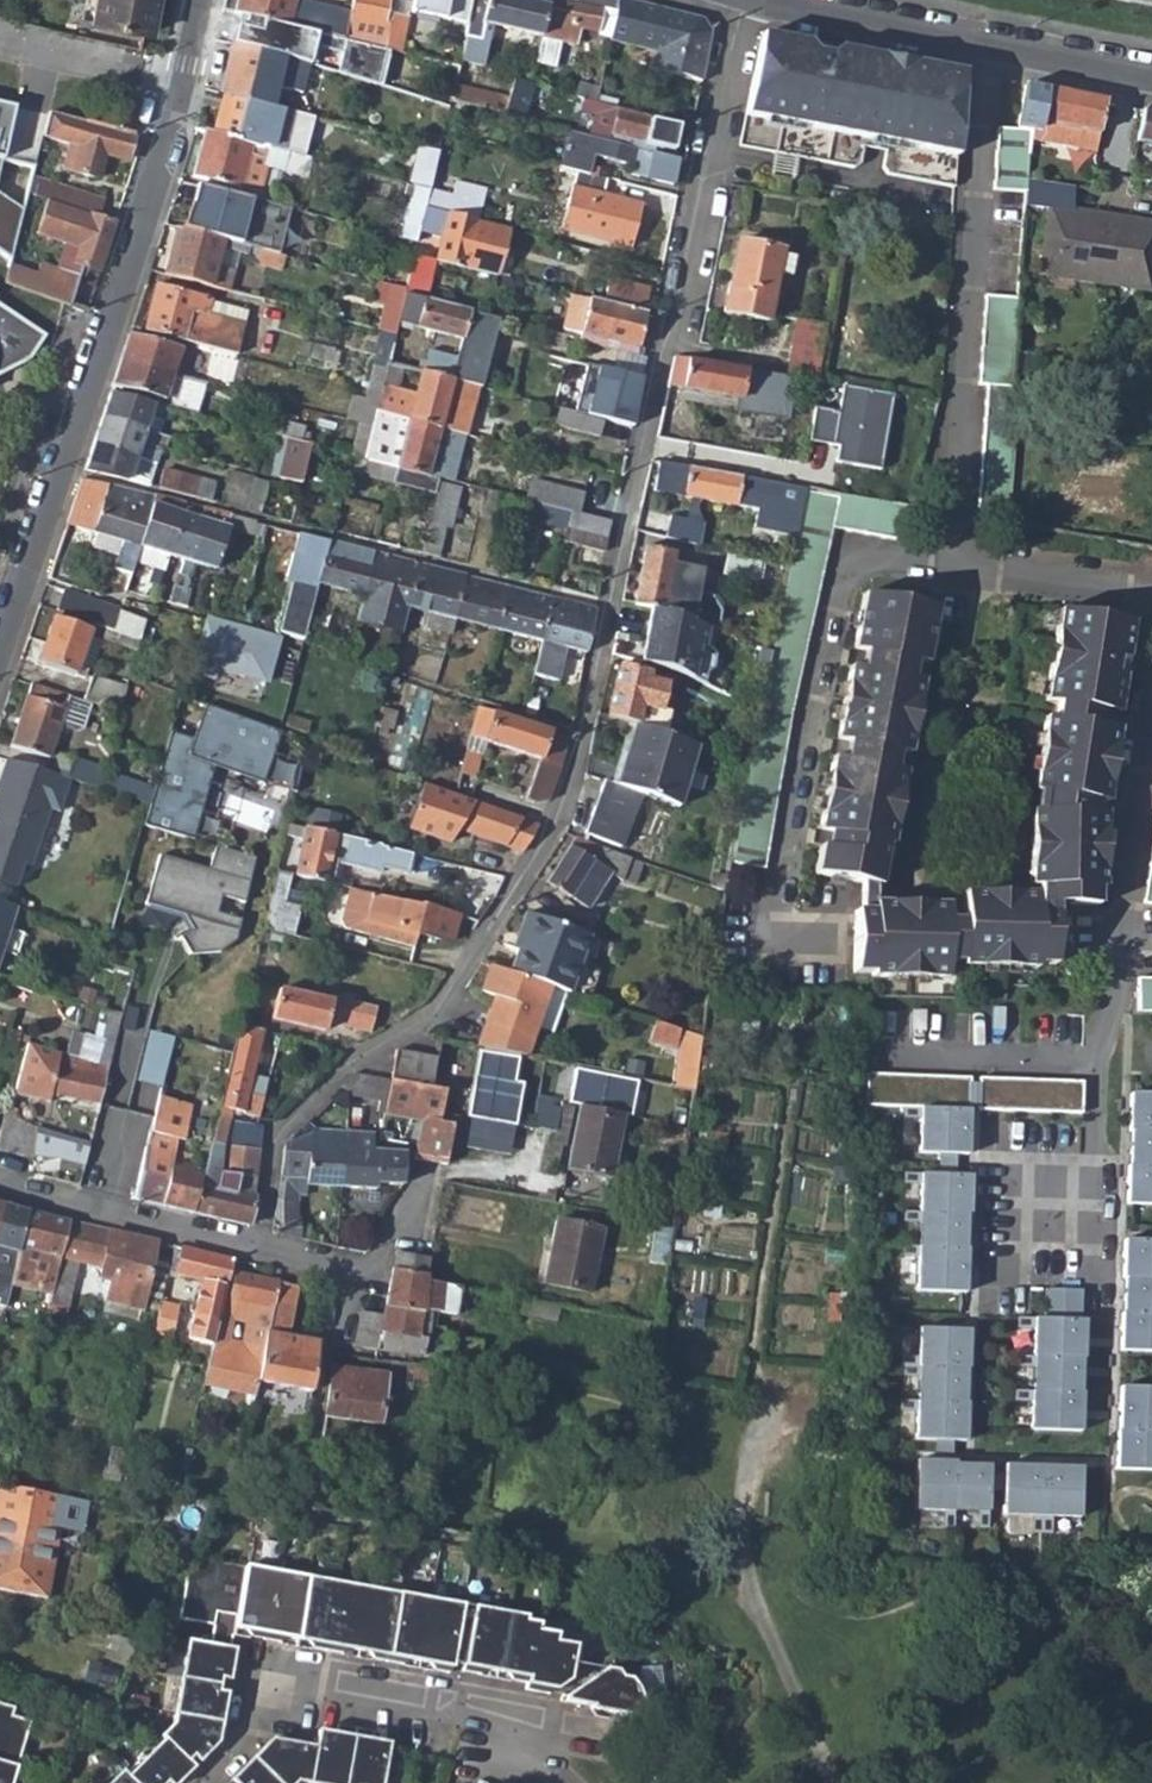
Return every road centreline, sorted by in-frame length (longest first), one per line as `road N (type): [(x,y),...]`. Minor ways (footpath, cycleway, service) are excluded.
road 1 (residential): [(253,1244),(273,1140),(353,1062),(434,1013),(552,826),(574,771),(741,0)]
road 2 (residential): [(0,634),(181,89),(200,0)]
road 3 (residential): [(986,45),(944,567)]
road 4 (residential): [(944,567),(848,556),(778,936)]
road 5 (residential): [(203,1782),(308,1677),(617,1741)]
road 6 (residential): [(1151,675),(1114,942)]
road 7 (residential): [(0,1184),(253,1244)]
road 8 (residential): [(253,1244),(374,1272),(422,1181)]
road 9 (residential): [(986,45),(779,0)]
road 10 (residential): [(944,567),(1151,586)]
road 11 (residential): [(1151,79),(986,45)]

